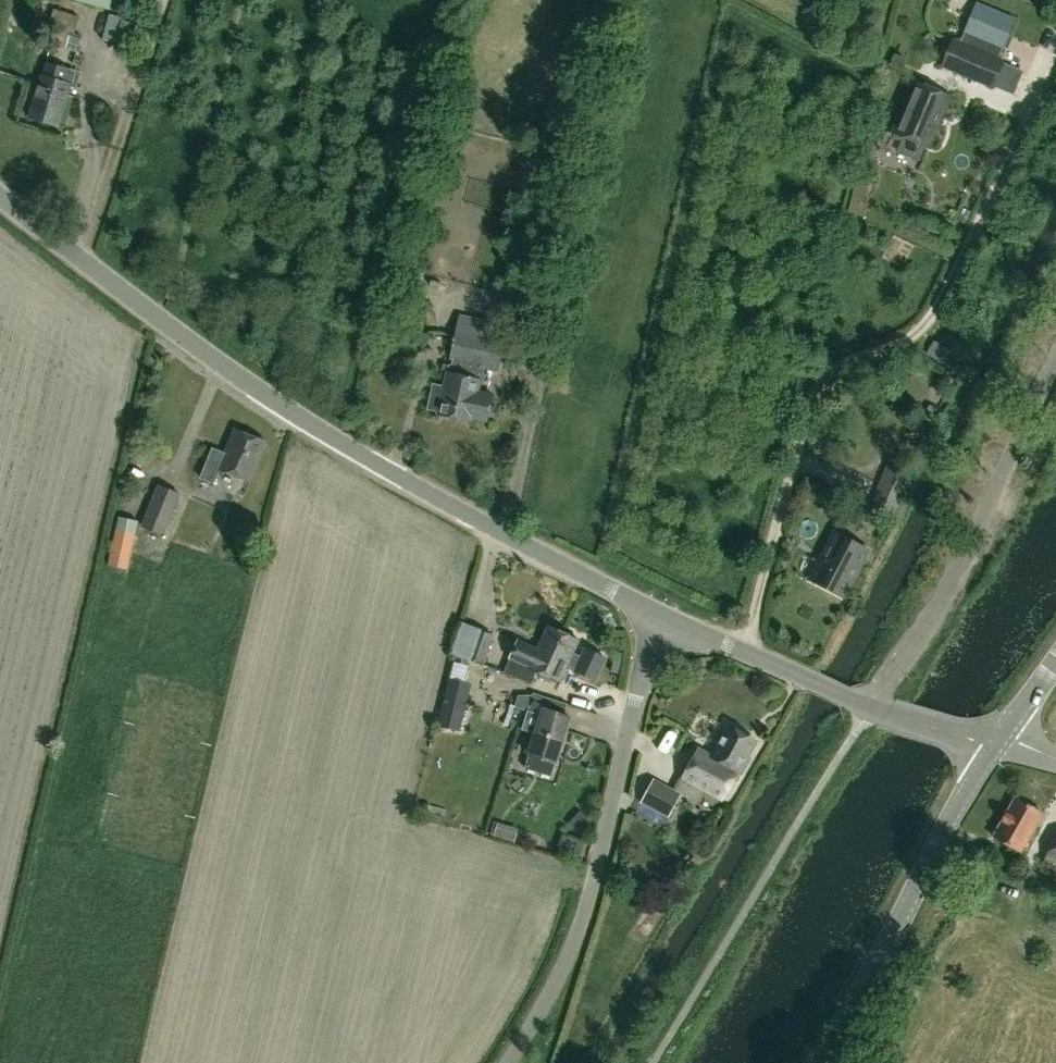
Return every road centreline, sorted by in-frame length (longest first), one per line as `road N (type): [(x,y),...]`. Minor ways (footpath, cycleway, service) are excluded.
road 1 (unclassified): [(652,611),(389,476),(135,301),(0,194)]
road 2 (track): [(745,652),(815,394),(837,368),(902,342),(929,318),(1055,63)]
road 3 (unclassified): [(505,1062),(555,984),(593,885),(652,611)]
road 4 (unclassified): [(870,707),(945,589),(1055,358)]
road 5 (tertiary): [(817,1062),(995,743)]
road 6 (unclassified): [(870,707),(652,611)]
road 7 (unclassified): [(995,743),(870,707)]

